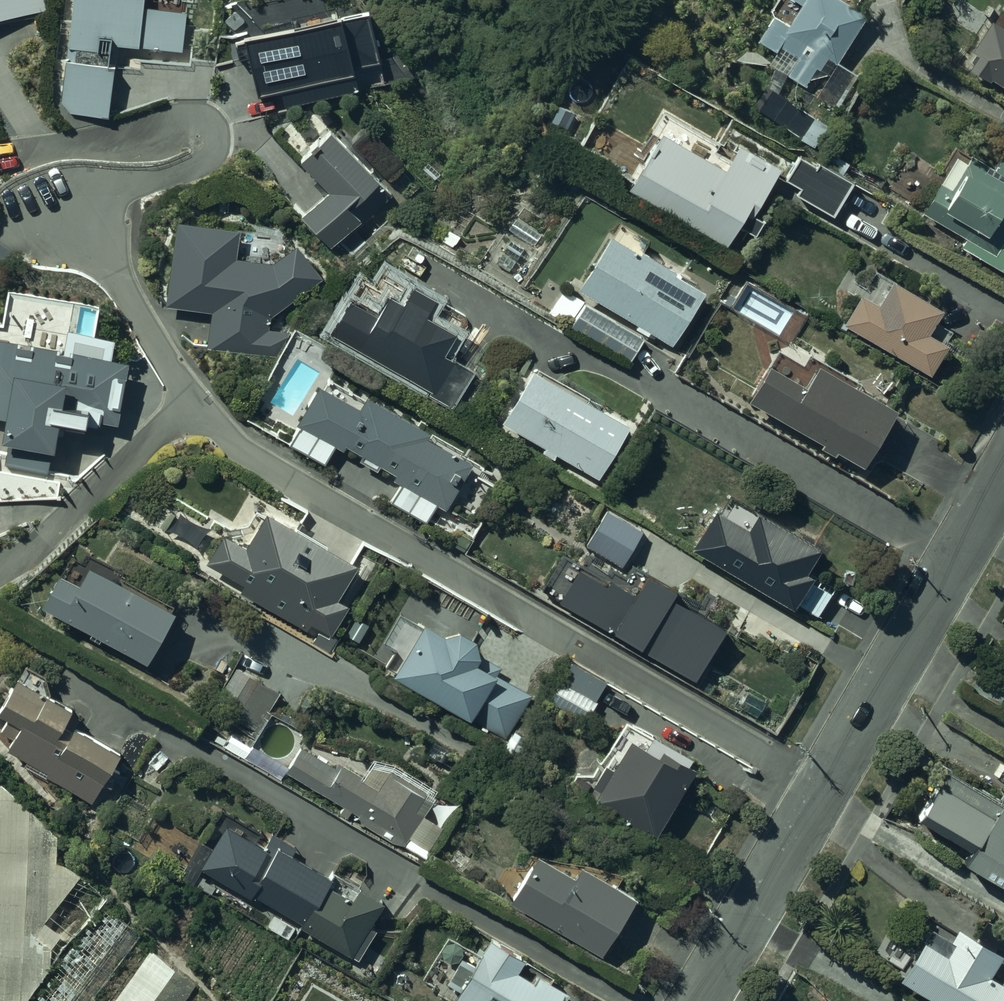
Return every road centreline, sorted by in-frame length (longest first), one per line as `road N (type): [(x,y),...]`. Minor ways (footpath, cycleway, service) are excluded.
road 1 (unclassified): [(1003,478),(701,1000)]

